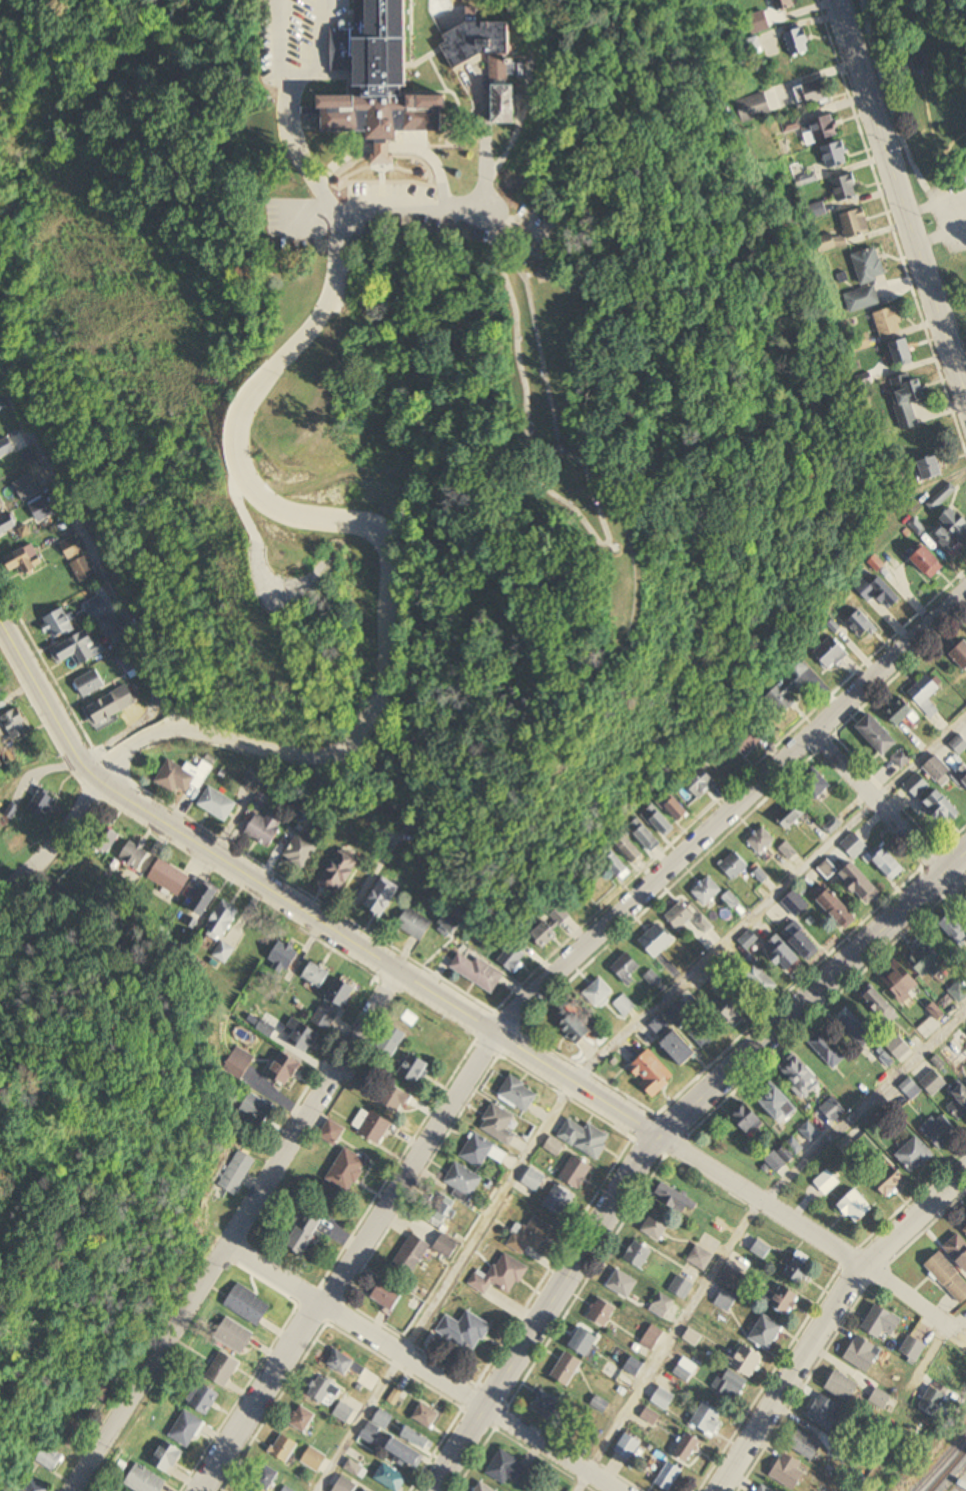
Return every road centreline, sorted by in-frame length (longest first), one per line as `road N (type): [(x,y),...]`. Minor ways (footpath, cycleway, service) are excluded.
road 1 (residential): [(965,590),(504,1023),(199,1490)]
road 2 (residential): [(336,219),(341,269),(330,302),(251,390),(234,430),(242,478),(267,507),(378,532),(388,549),(384,653),(372,706),(354,746),(330,756),(284,760),(230,742),(164,740),(101,768)]
road 3 (tertiary): [(0,612),(73,742),(118,785),(392,976),(660,1142)]
road 4 (tertiary): [(434,1490),(660,1142),(965,857)]
road 5 (residential): [(71,1490),(392,976)]
road 6 (residential): [(615,1490),(227,1245)]
road 7 (residential): [(834,0),(965,404)]
road 8 (residential): [(719,1490),(861,1265),(965,1175)]
road 9 (residential): [(660,1142),(897,1288),(965,1344)]
road 10 (residential): [(285,0),(291,149),(309,191),(336,219)]
road 11 (residential): [(965,894),(820,724)]
road 12 (residential): [(0,885),(63,832),(101,768)]

